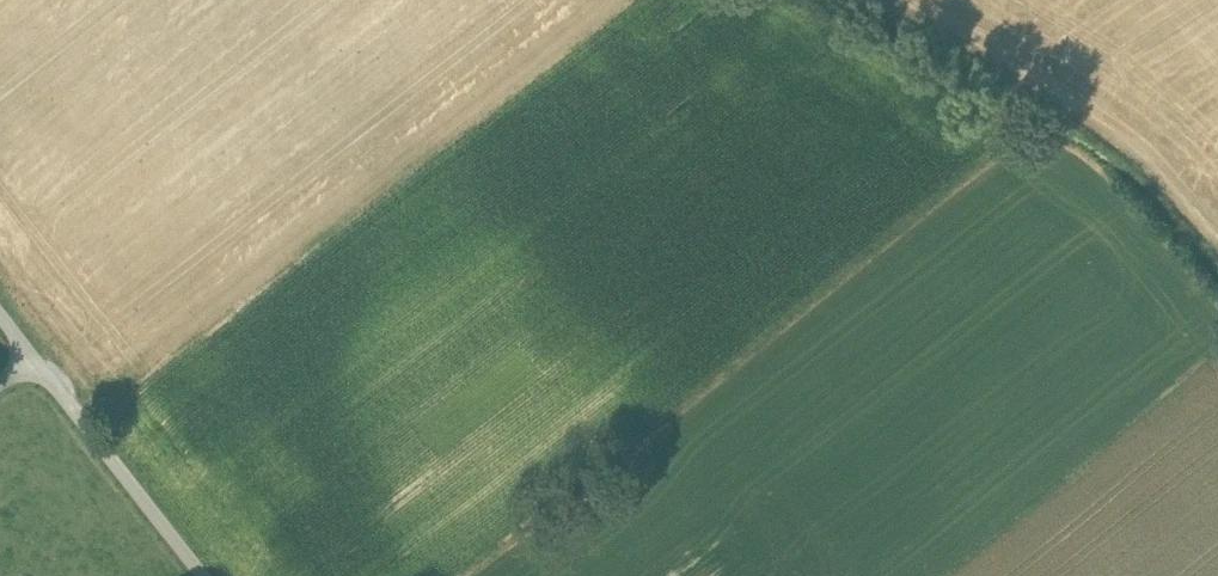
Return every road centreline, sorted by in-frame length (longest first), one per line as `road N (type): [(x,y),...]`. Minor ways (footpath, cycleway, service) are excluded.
road 1 (unclassified): [(33,357),(203,575)]

